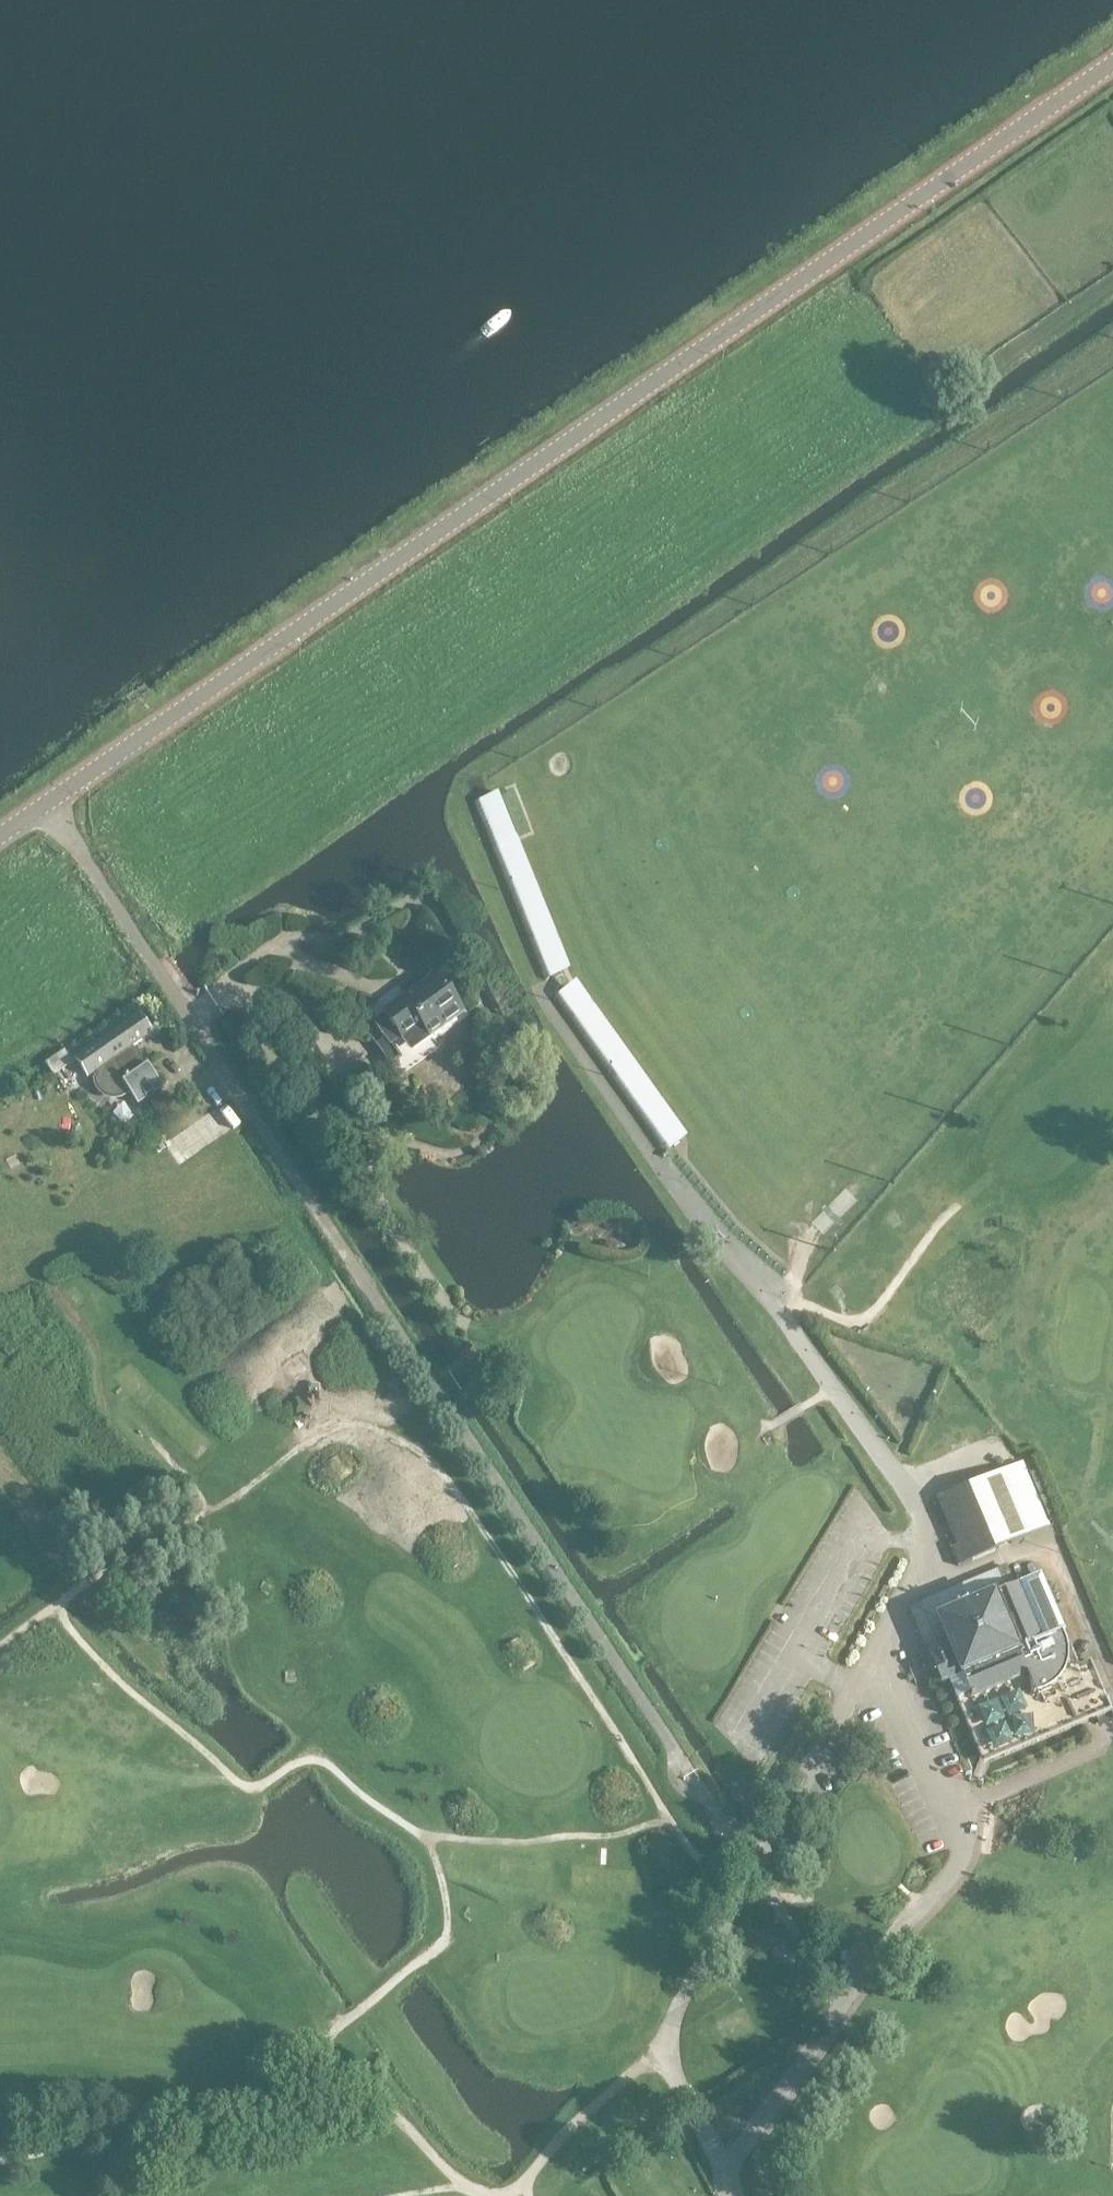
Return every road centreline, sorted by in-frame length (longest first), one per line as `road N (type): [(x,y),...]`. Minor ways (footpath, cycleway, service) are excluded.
road 1 (tertiary): [(0,831),(1112,64)]
road 2 (track): [(435,1388),(481,1363),(550,1355)]

